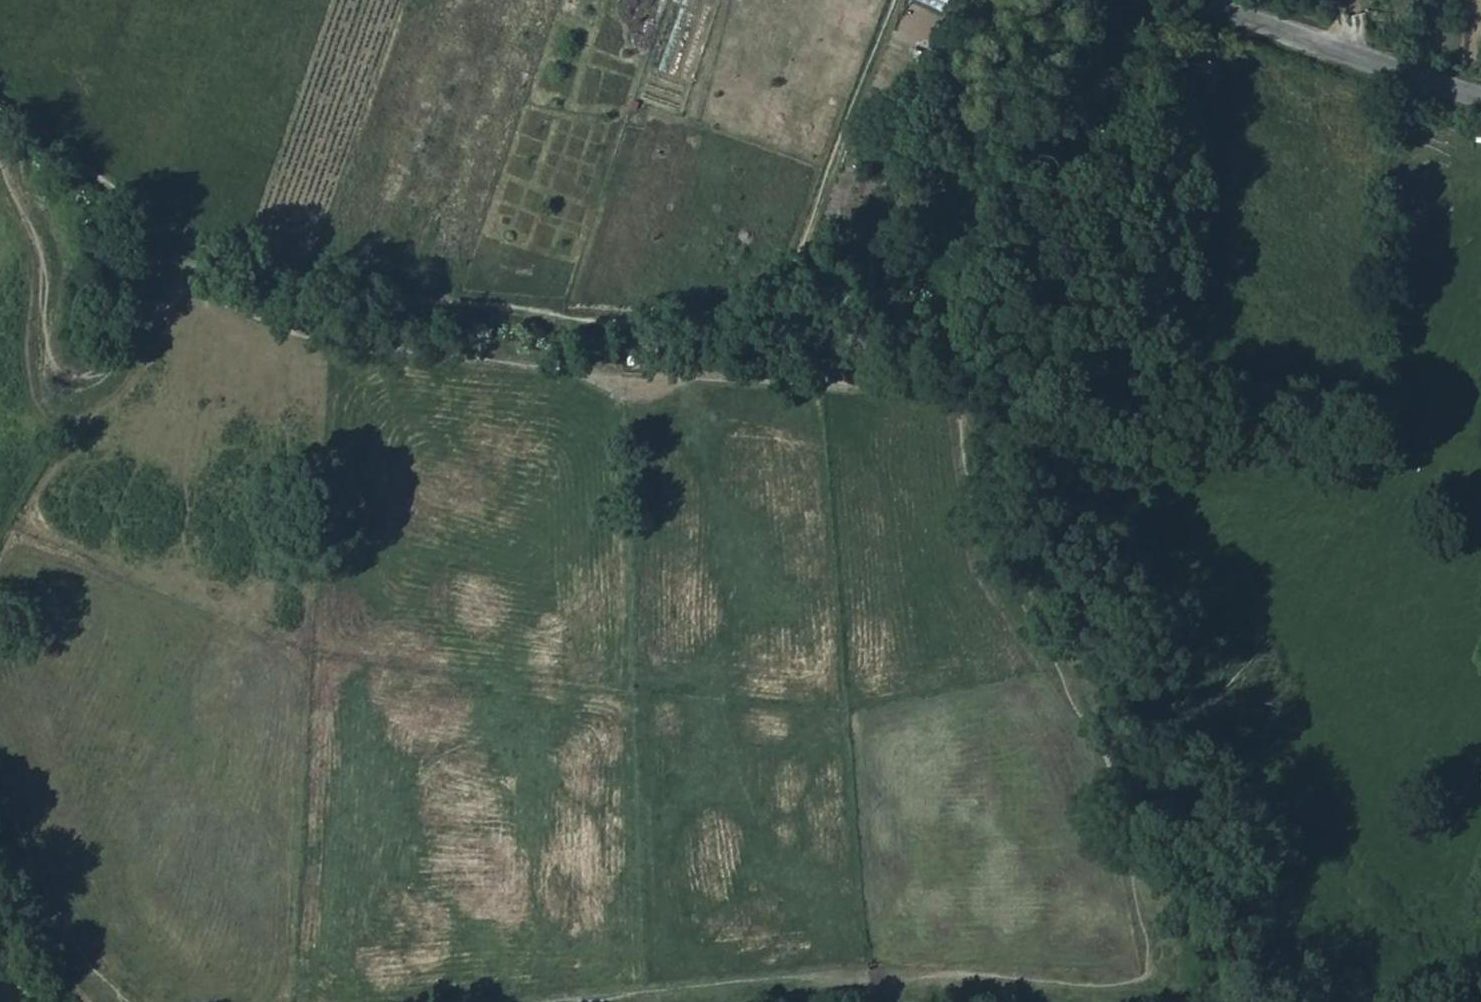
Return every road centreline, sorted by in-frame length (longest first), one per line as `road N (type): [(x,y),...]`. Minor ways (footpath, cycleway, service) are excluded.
road 1 (track): [(894,0),(781,284),(751,313),(665,322),(468,305),(221,245),(0,97)]
road 2 (unclassified): [(1191,0),(1480,99)]

